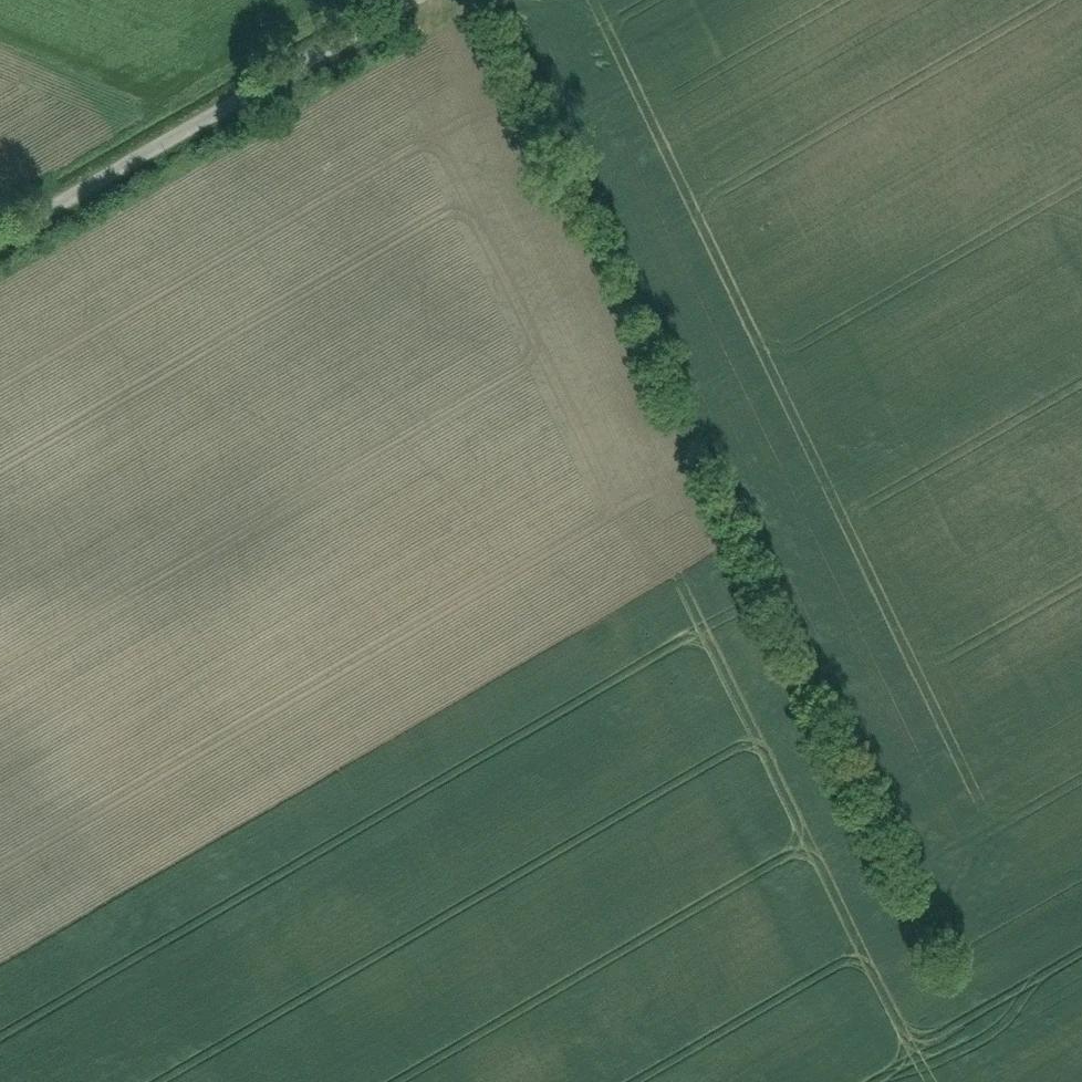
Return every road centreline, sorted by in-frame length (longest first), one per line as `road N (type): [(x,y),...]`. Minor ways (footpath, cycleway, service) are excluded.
road 1 (unclassified): [(0,240),(417,0)]

